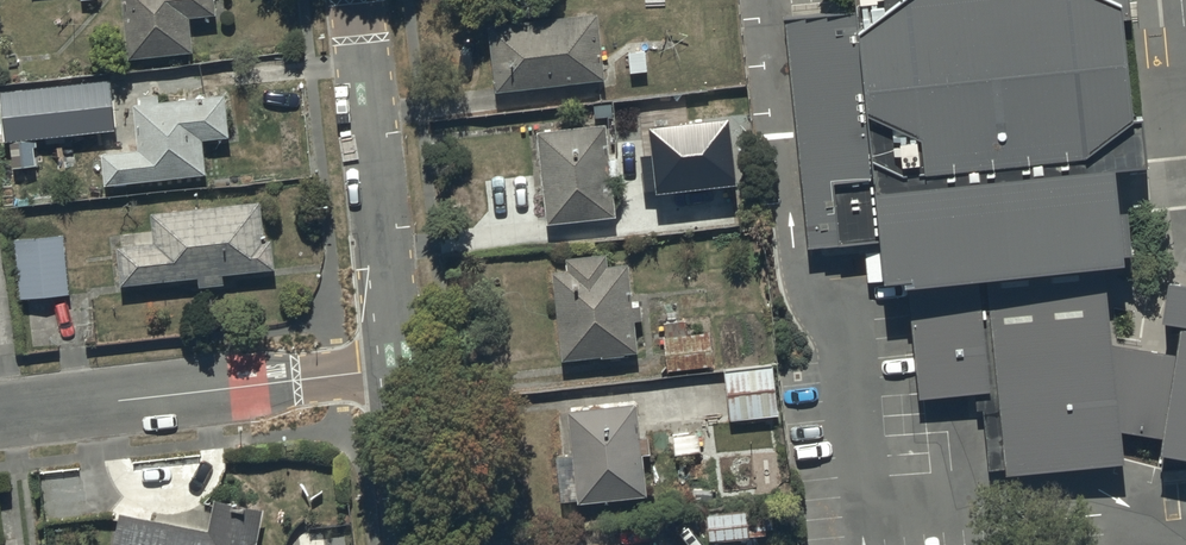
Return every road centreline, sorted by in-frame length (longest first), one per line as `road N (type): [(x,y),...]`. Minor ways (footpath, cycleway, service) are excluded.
road 1 (residential): [(0,414),(398,369)]
road 2 (residential): [(398,369),(356,0)]
road 3 (residential): [(419,544),(398,369)]

